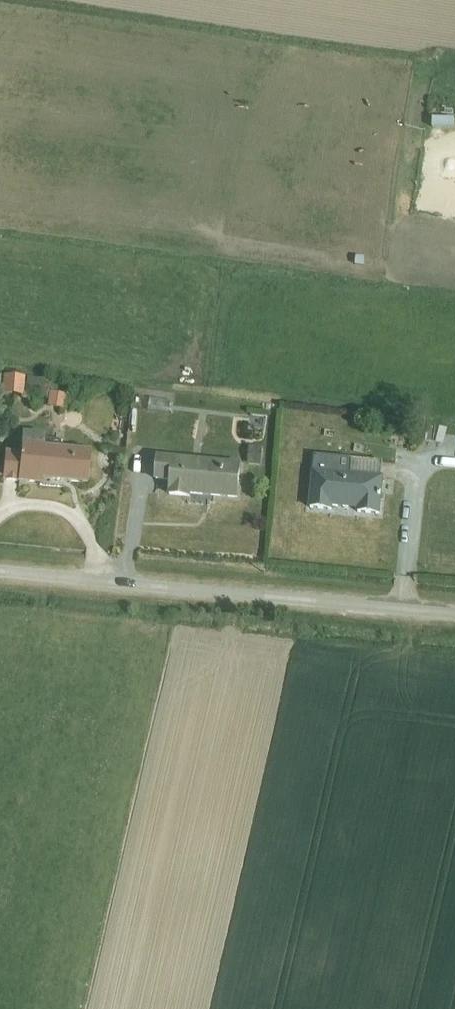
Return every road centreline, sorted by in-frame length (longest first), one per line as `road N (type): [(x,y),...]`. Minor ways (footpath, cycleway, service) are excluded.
road 1 (residential): [(0,572),(454,615)]

